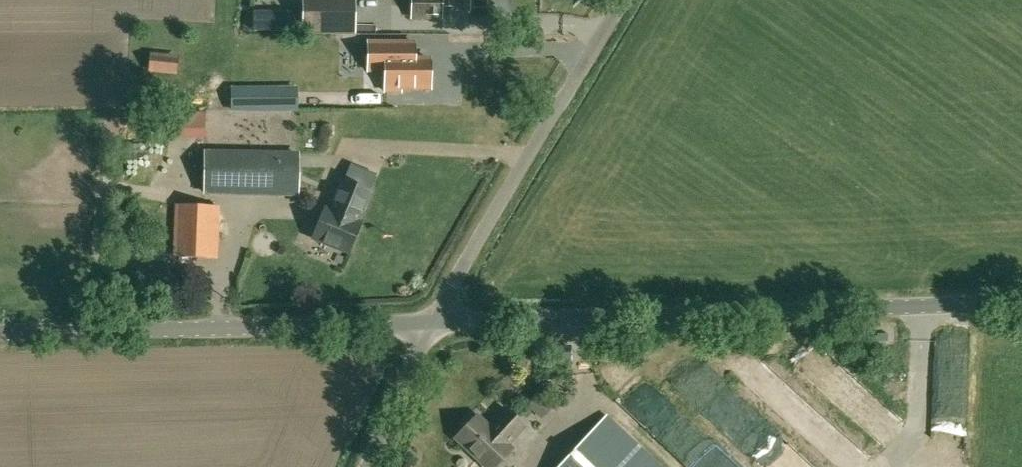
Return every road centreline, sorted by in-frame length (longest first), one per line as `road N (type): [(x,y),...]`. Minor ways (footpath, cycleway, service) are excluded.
road 1 (unclassified): [(431,325),(1021,301)]
road 2 (unclassified): [(0,336),(431,325)]
road 3 (unclassified): [(431,325),(624,0)]
road 4 (unclassified): [(367,466),(431,325)]

